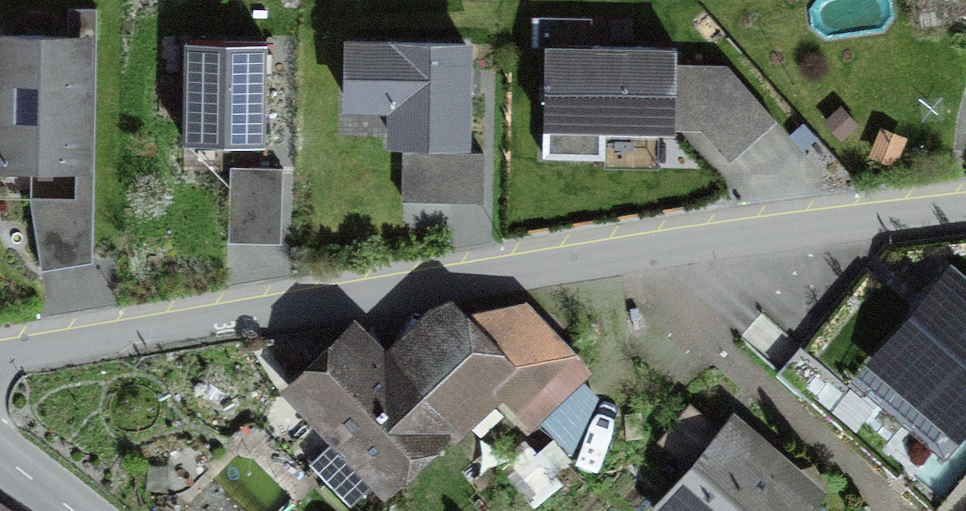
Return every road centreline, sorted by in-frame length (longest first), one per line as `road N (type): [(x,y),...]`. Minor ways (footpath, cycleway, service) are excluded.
road 1 (unclassified): [(0,355),(692,237),(965,204)]

